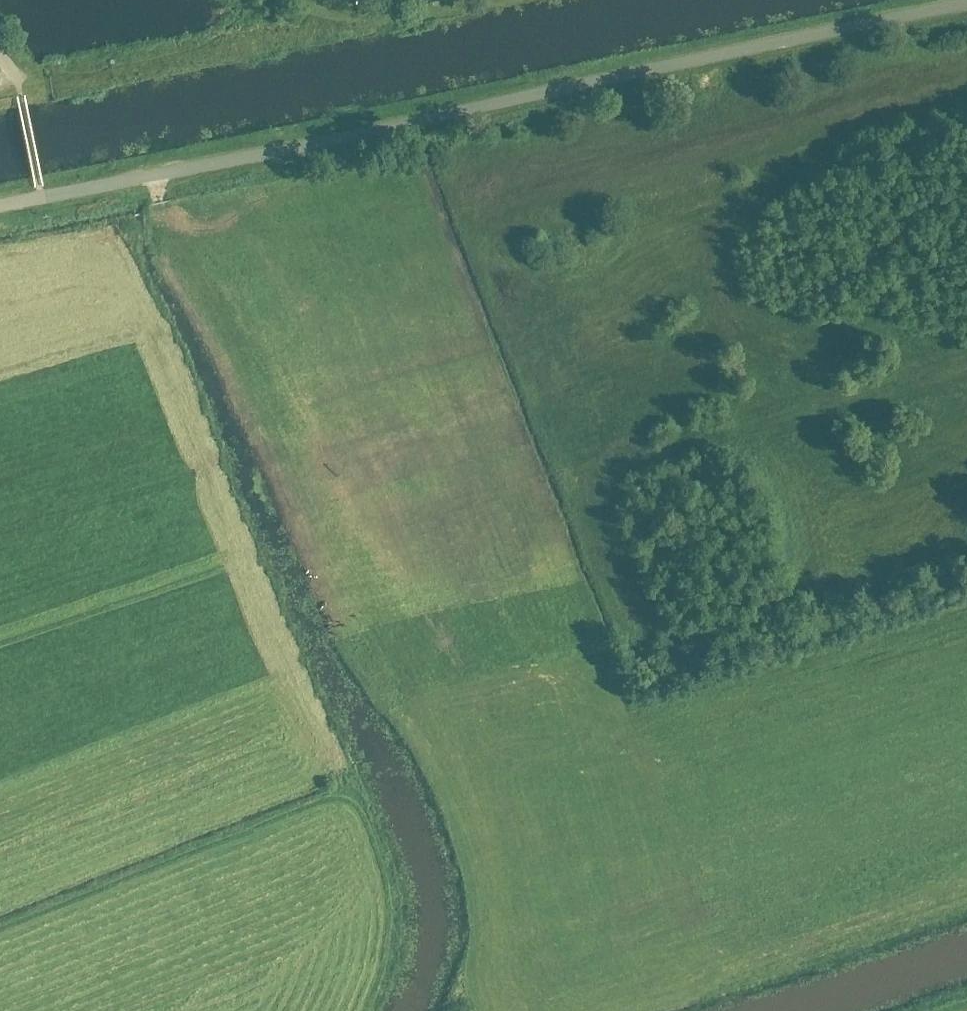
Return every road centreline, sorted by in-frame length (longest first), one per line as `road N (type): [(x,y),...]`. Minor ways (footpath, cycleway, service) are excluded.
road 1 (unclassified): [(0,206),(966,4)]

